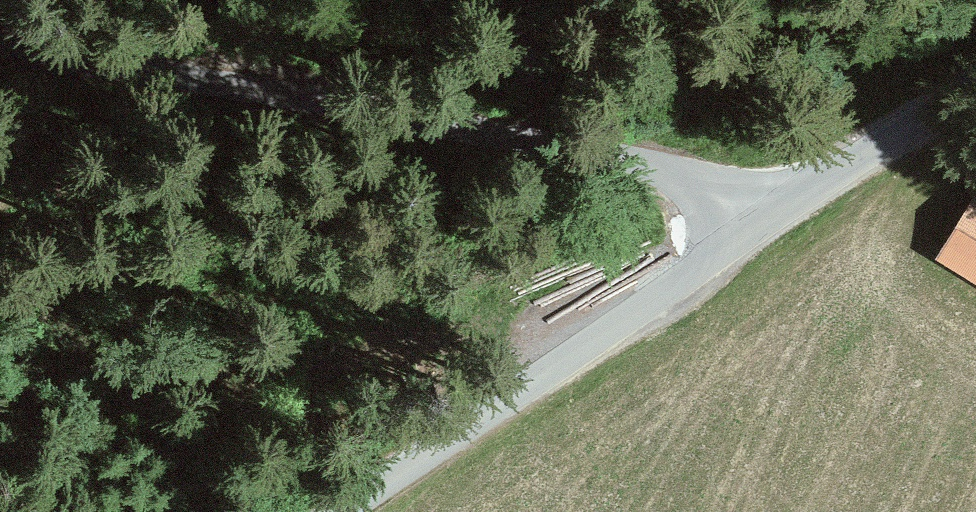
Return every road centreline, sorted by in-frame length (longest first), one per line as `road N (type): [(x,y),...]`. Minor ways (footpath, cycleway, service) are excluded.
road 1 (unclassified): [(0,43),(625,162),(784,211)]
road 2 (unclassified): [(336,511),(784,211)]
road 3 (unclassified): [(784,211),(975,91)]

